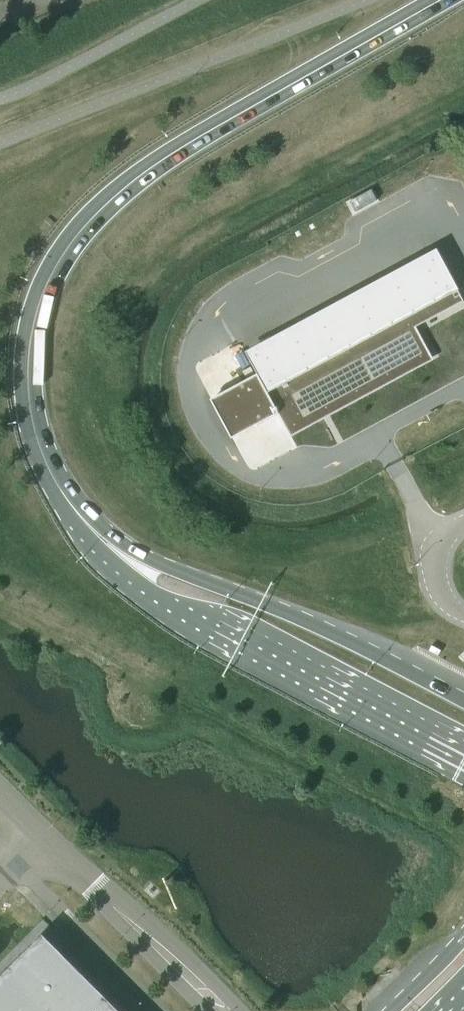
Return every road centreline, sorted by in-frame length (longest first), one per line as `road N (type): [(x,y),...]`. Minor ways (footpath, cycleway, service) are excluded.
road 1 (primary): [(441,0),(167,157),(103,207),(63,255),(32,331),(30,405),(56,482),(98,535)]
road 2 (primary): [(98,535),(182,612),(463,763)]
road 3 (primary): [(463,701),(320,627),(98,535)]
road 4 (unclassified): [(222,1010),(42,836)]

